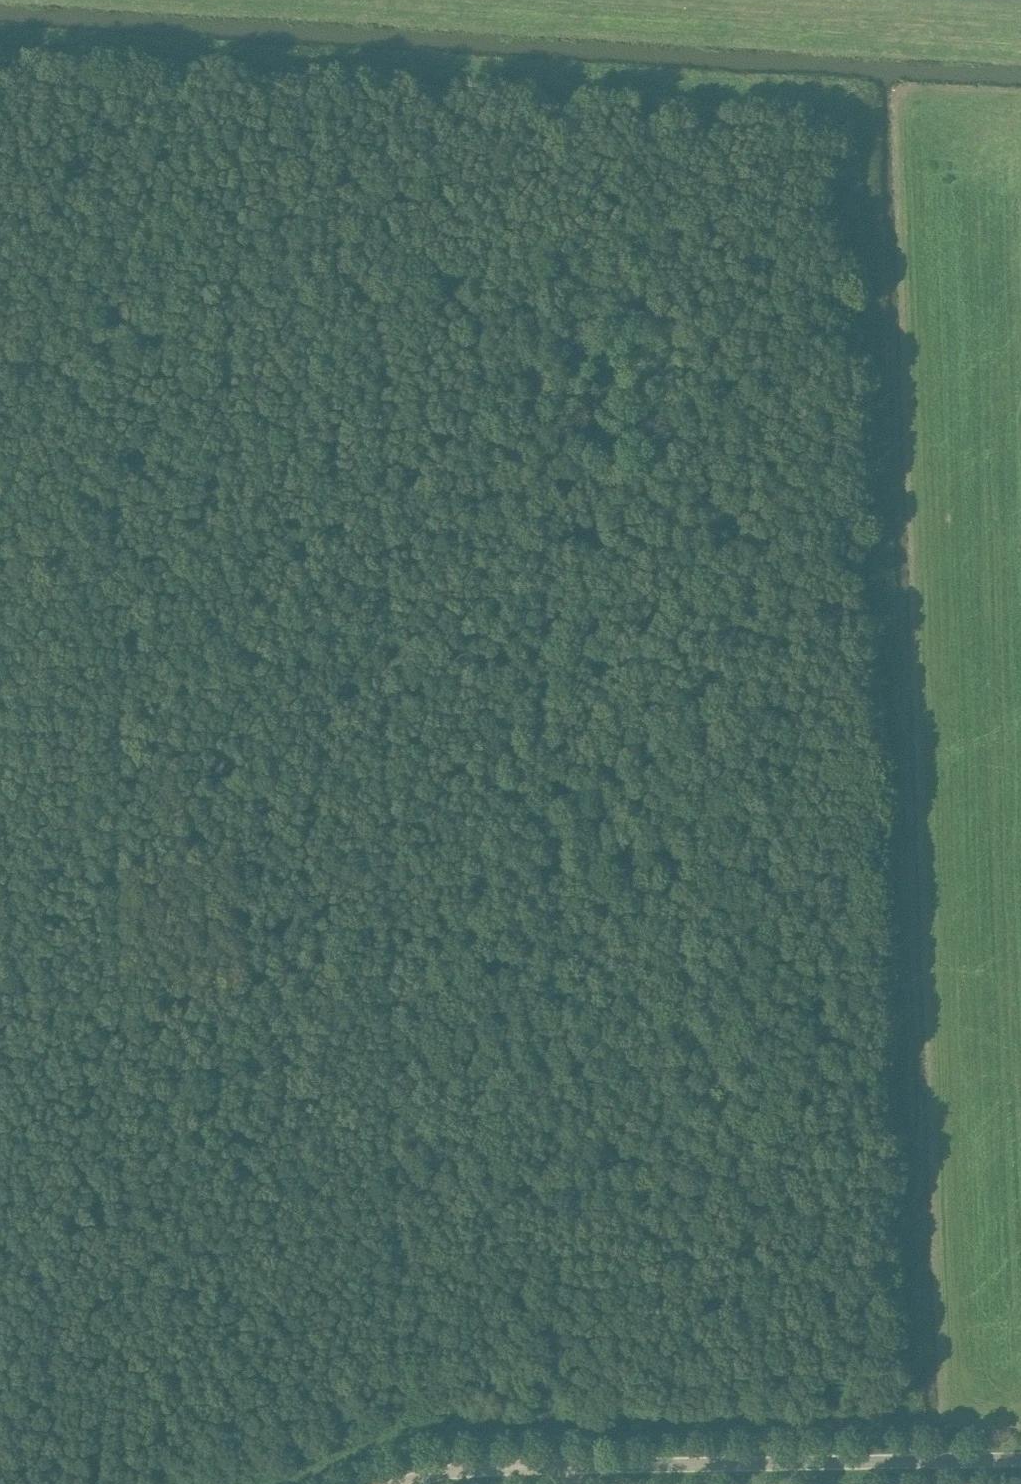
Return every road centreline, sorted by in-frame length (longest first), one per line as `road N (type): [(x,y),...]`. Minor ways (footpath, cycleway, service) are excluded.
road 1 (unclassified): [(414,1483),(538,1467),(1020,1462)]

